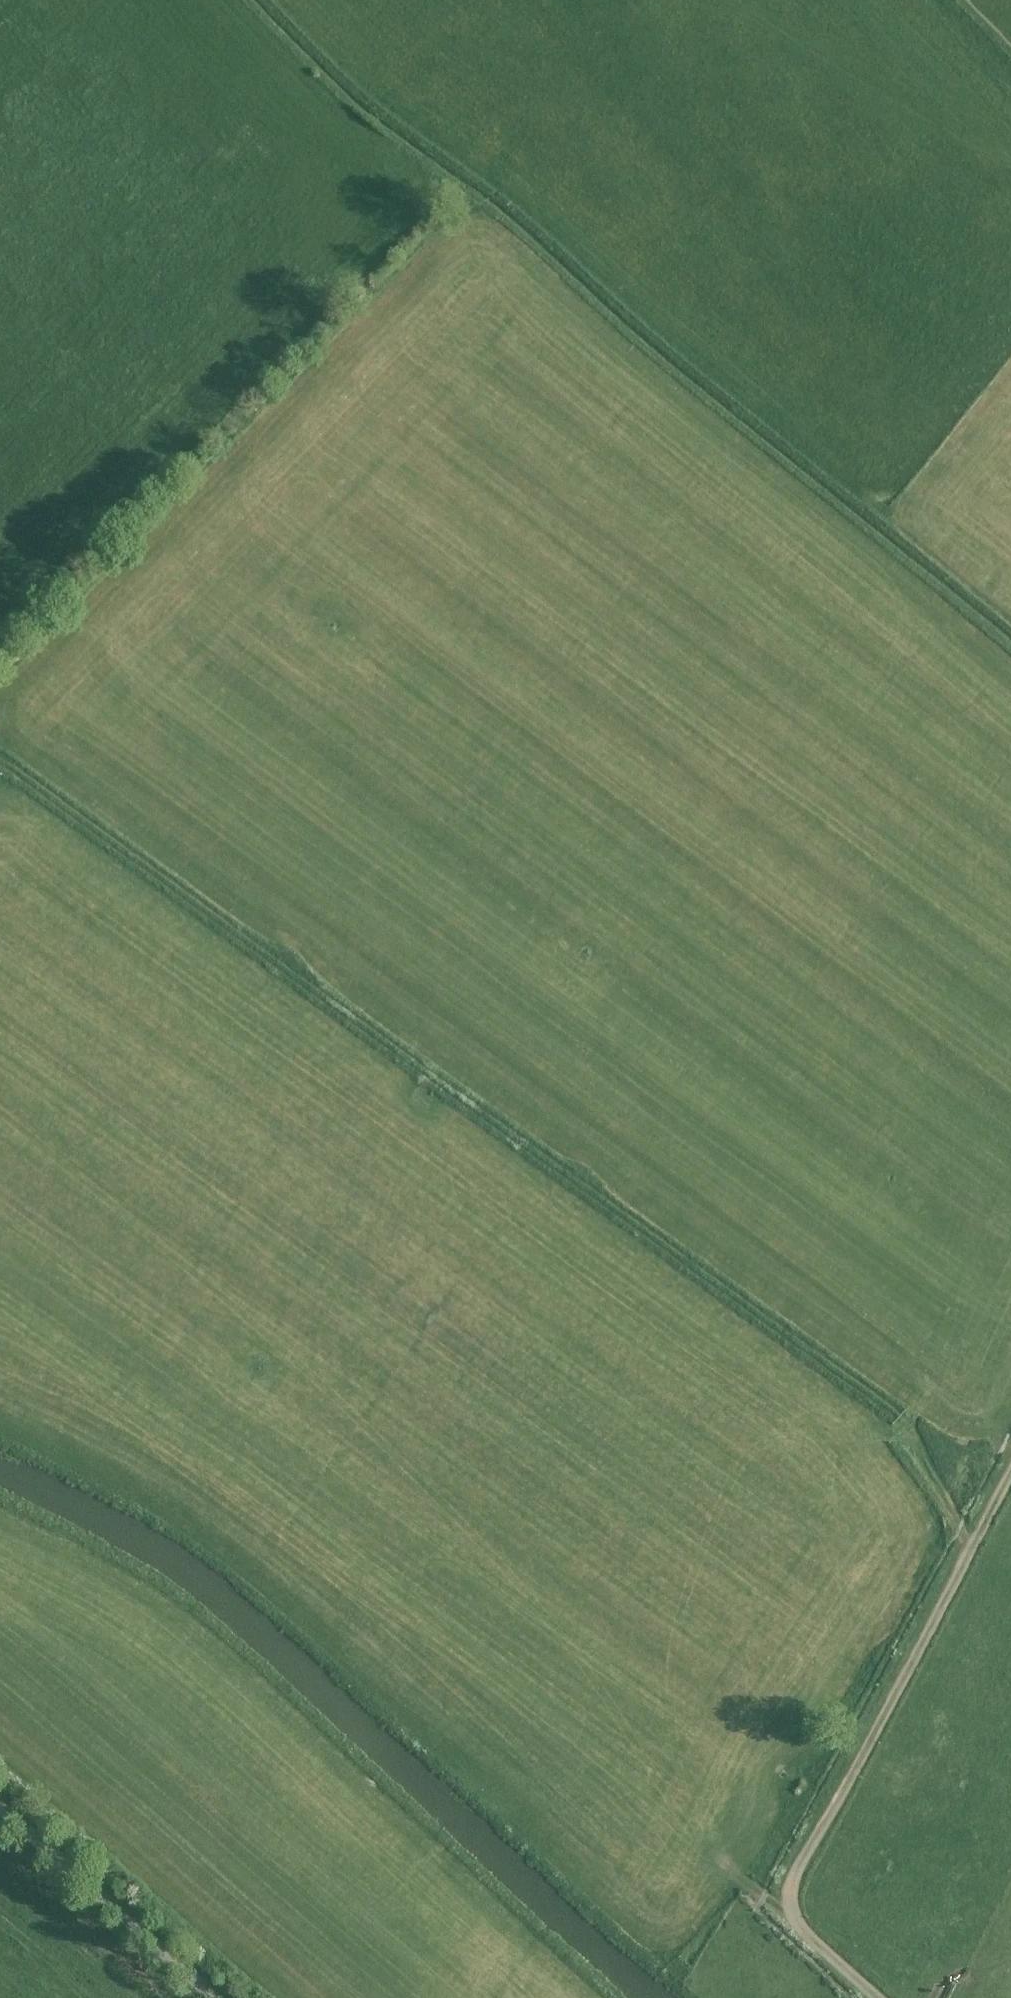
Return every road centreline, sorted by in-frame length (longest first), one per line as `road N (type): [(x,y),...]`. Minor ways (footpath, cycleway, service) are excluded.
road 1 (track): [(1010,1472),(790,1884),(790,1909),(802,1931),(880,1997)]
road 2 (unclassified): [(212,1997),(0,1812)]

